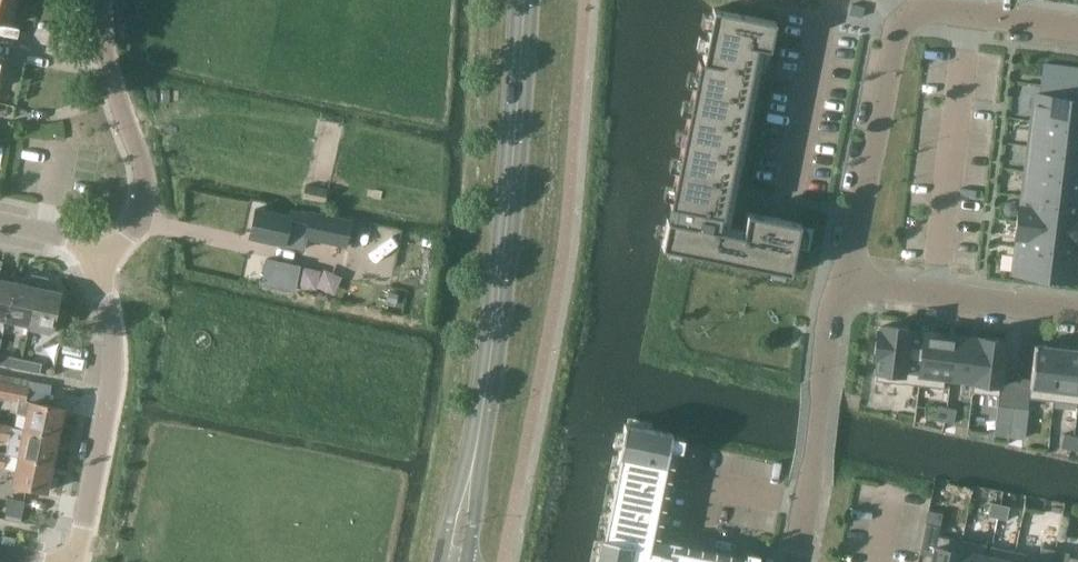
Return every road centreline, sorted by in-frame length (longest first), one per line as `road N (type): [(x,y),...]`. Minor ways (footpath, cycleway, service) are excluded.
road 1 (tertiary): [(470,474),(502,251),(525,0)]
road 2 (unclassified): [(70,561),(111,360),(95,262)]
road 3 (residential): [(796,561),(834,303),(849,280)]
road 4 (unclassified): [(95,262),(128,237),(146,193),(105,51),(100,0)]
road 5 (residential): [(849,280),(894,41),(908,20)]
road 6 (residential): [(849,280),(1077,309)]
road 7 (residential): [(908,20),(933,11),(1077,30)]

